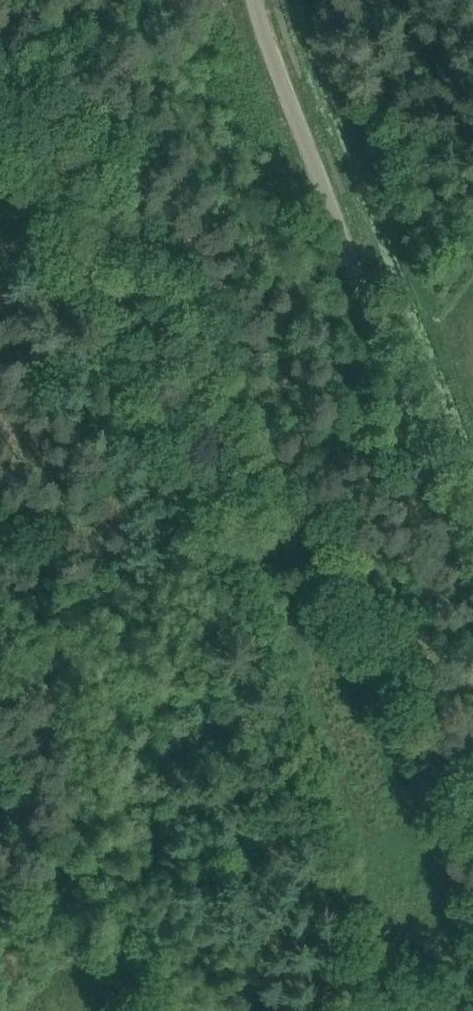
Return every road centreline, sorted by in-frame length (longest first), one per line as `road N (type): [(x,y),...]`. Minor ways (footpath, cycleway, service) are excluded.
road 1 (track): [(0,177),(40,226),(265,683),(328,886),(340,975),(472,1003)]
road 2 (unclassified): [(472,594),(261,0)]

